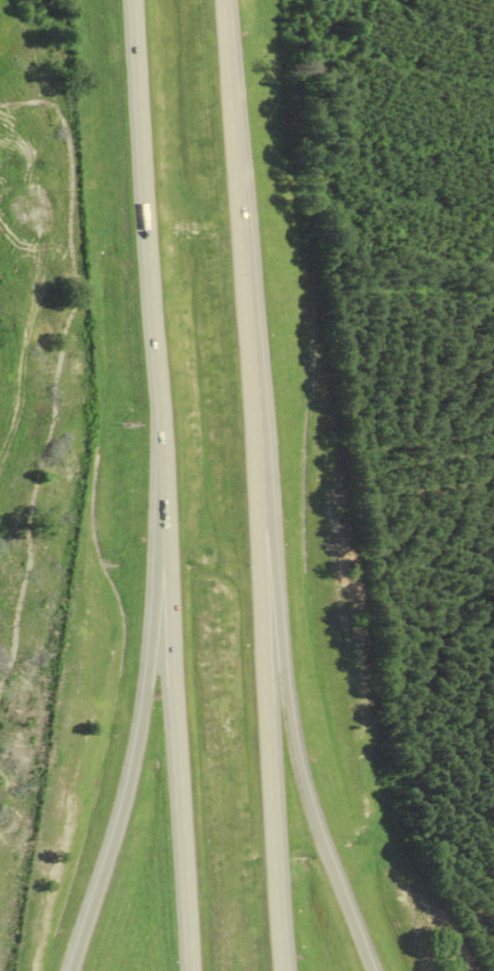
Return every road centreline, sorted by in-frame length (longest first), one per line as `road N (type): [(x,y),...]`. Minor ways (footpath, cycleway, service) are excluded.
road 1 (motorway): [(286,970),(227,0)]
road 2 (motorway): [(374,970),(295,741),(253,426)]
road 3 (motorway): [(136,0),(167,494)]
road 4 (motorway): [(167,494),(140,748),(75,970)]
road 5 (motorway): [(167,494),(196,970)]

